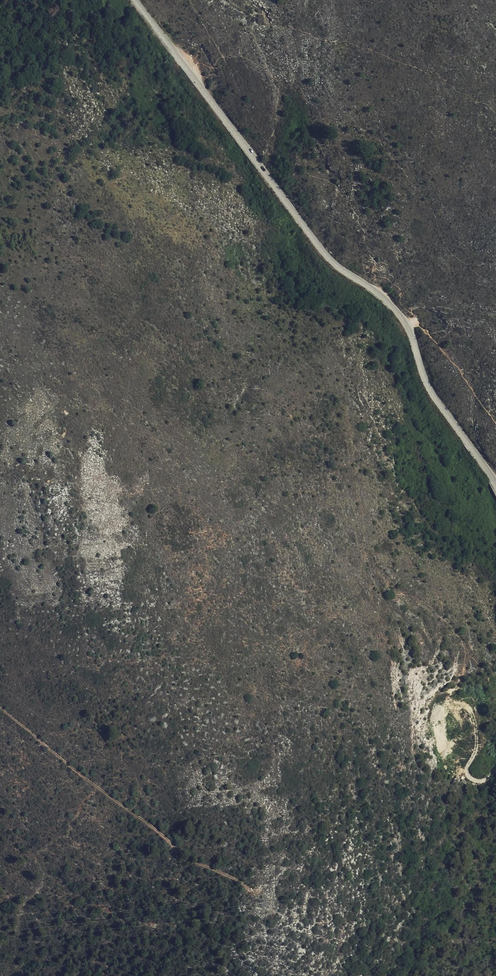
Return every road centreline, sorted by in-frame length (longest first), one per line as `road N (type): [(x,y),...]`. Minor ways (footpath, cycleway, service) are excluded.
road 1 (secondary): [(495,483),(435,395),(398,313),(334,265),(134,0)]
road 2 (track): [(0,707),(184,862),(228,874),(249,891)]

